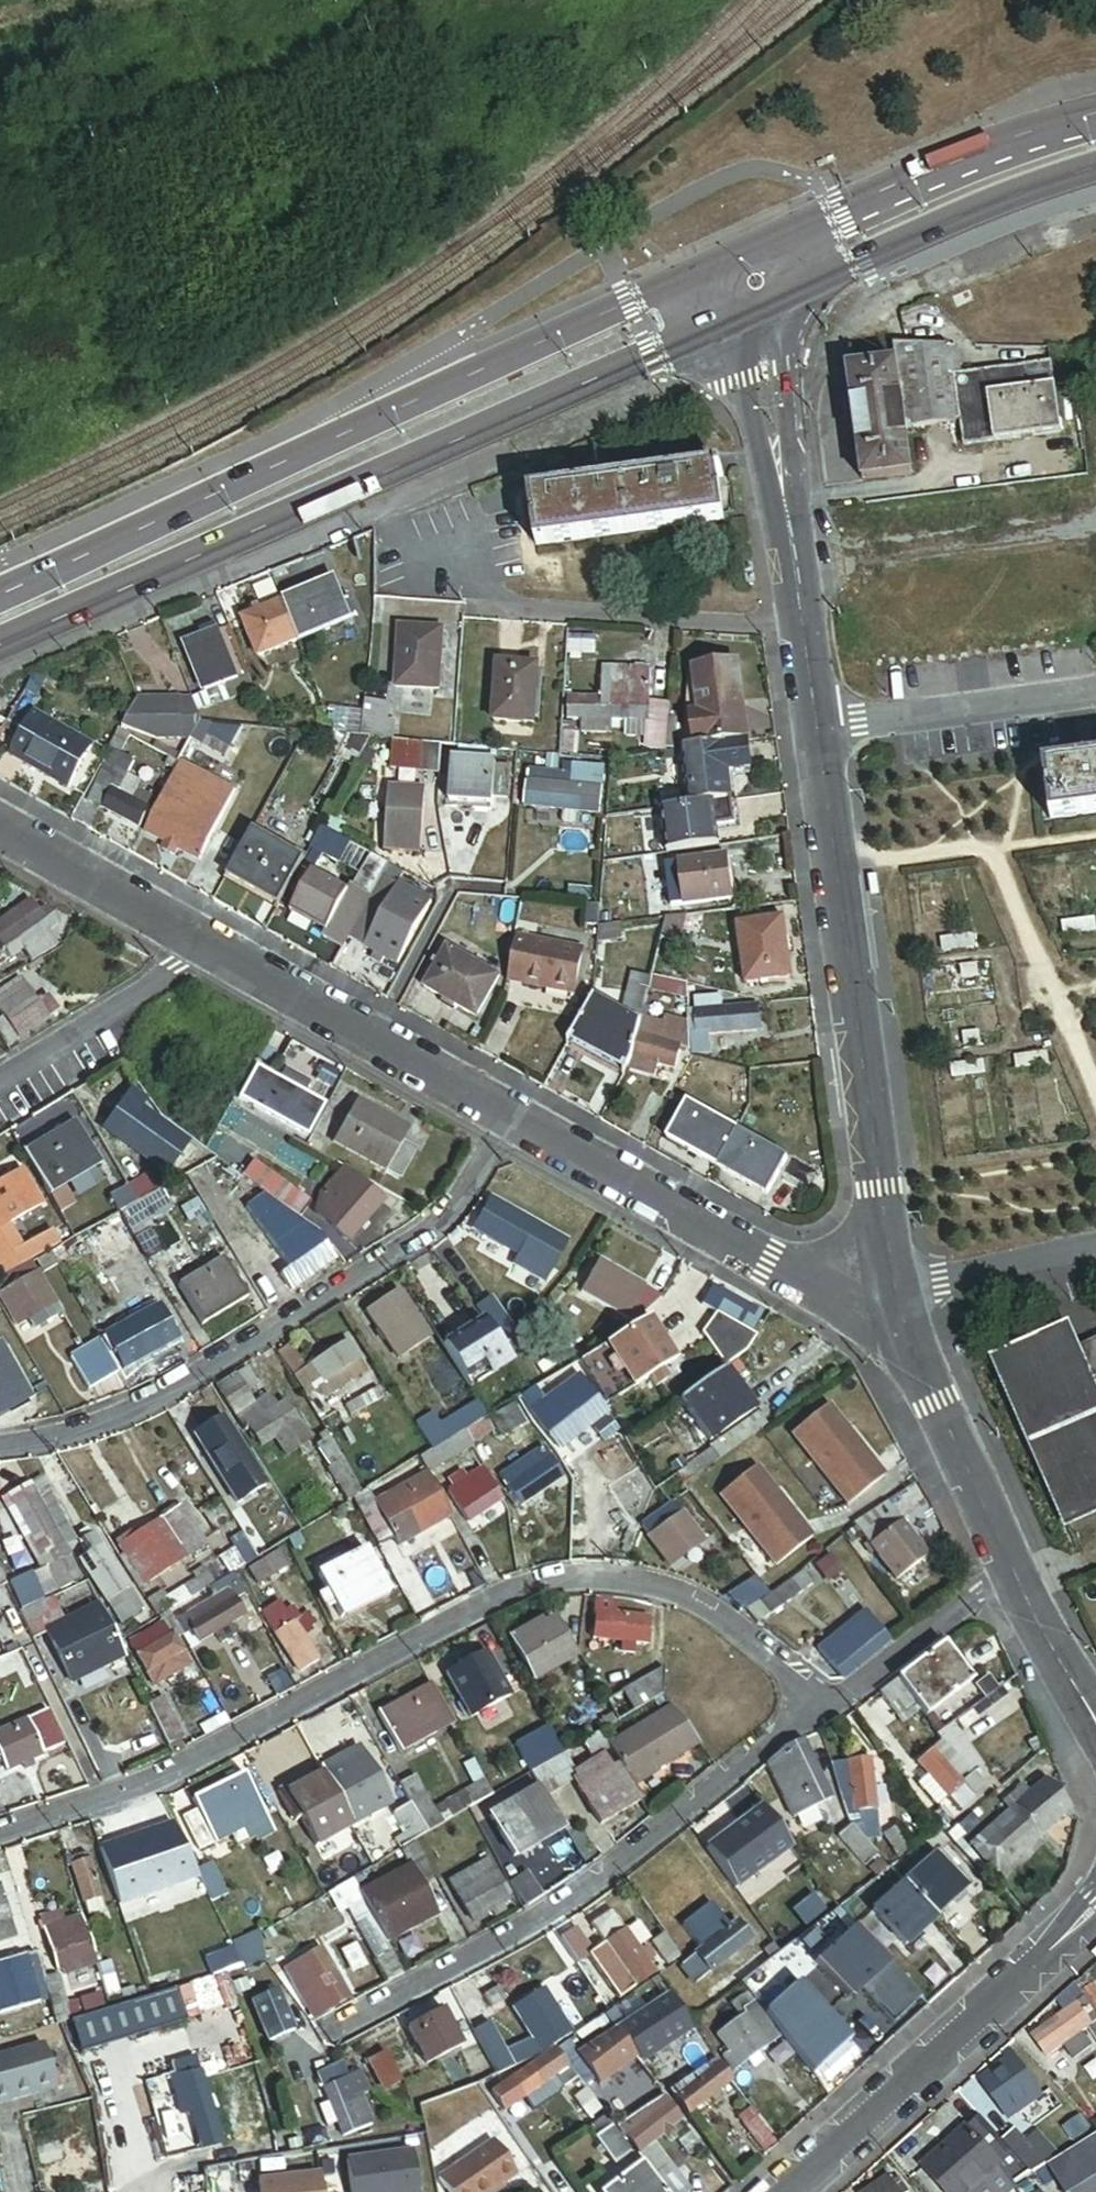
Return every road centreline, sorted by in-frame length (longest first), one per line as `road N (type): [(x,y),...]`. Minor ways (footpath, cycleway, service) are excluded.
road 1 (residential): [(0,1834),(159,1781),(523,1590),(588,1581),(668,1587),(719,1612),(825,1705)]
road 2 (secondary): [(0,642),(755,305)]
road 3 (secondary): [(749,256),(0,593)]
road 4 (residential): [(512,1114),(450,1216),(128,1414),(0,1448)]
road 5 (residential): [(825,1705),(782,1730),(563,1908),(334,2034)]
road 6 (unclassified): [(897,1288),(817,725)]
road 7 (residential): [(512,1114),(828,1289),(897,1288)]
road 8 (unclassified): [(817,725),(755,305)]
road 9 (unclassified): [(793,2191),(1095,1910)]
road 10 (secondary): [(1095,116),(749,256)]
road 11 (secondary): [(755,305),(1095,162)]
road 12 (residential): [(212,943),(512,1114)]
road 13 (unclassified): [(1014,1572),(938,1405),(897,1288)]
road 14 (residential): [(1095,686),(817,725)]
road 15 (residential): [(212,943),(0,1076)]
road 16 (residential): [(0,822),(212,943)]
road 17 (residential): [(1014,1572),(825,1705)]
road 18 (unclassified): [(1095,1718),(1014,1572)]
road 19 (residential): [(143,2191),(204,2162),(274,2144)]

